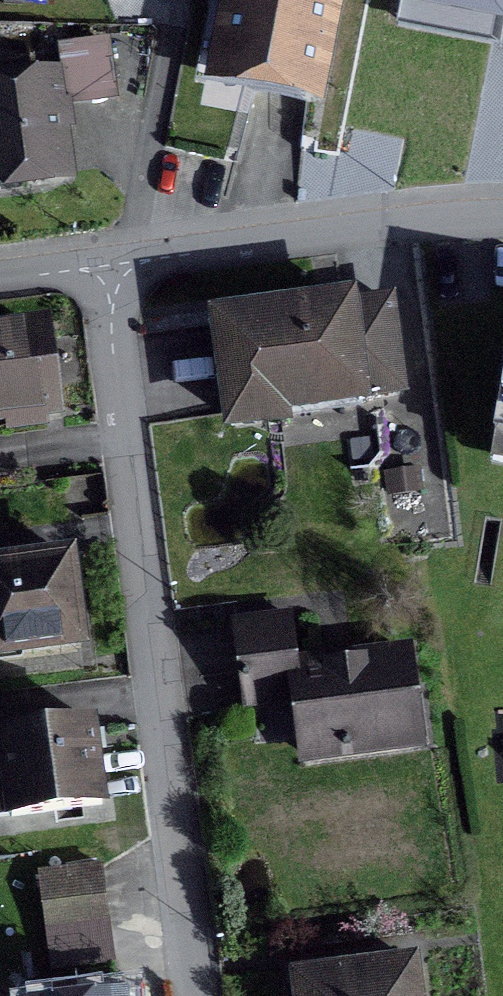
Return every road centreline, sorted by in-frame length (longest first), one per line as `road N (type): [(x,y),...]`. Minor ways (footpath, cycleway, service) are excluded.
road 1 (residential): [(95,246),(196,995)]
road 2 (residential): [(95,246),(382,207),(502,207)]

